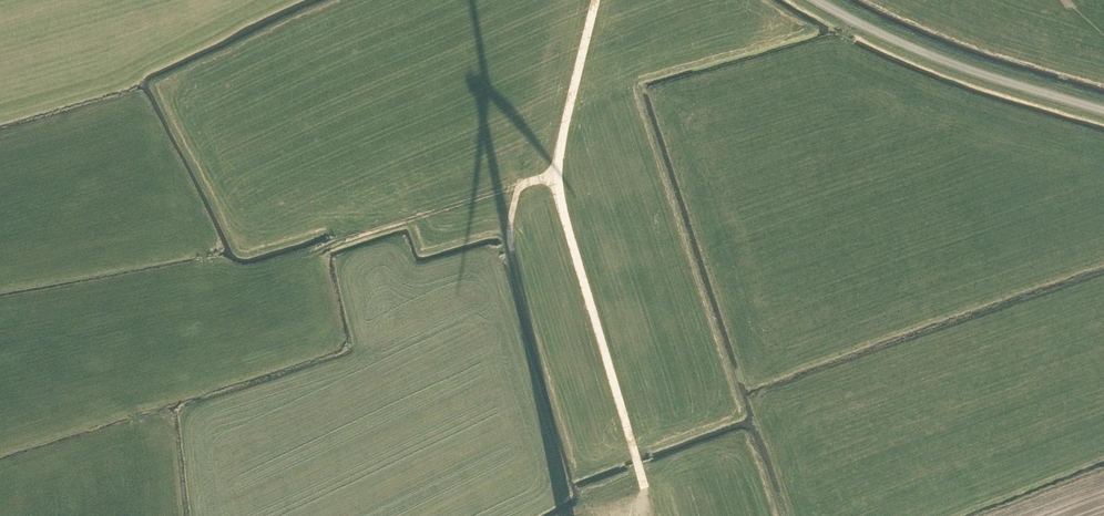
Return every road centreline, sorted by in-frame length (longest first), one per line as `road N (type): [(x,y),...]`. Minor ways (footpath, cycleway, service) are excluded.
road 1 (track): [(565,0),(508,231),(590,515)]
road 2 (unclassified): [(1103,109),(960,66),(818,0)]

